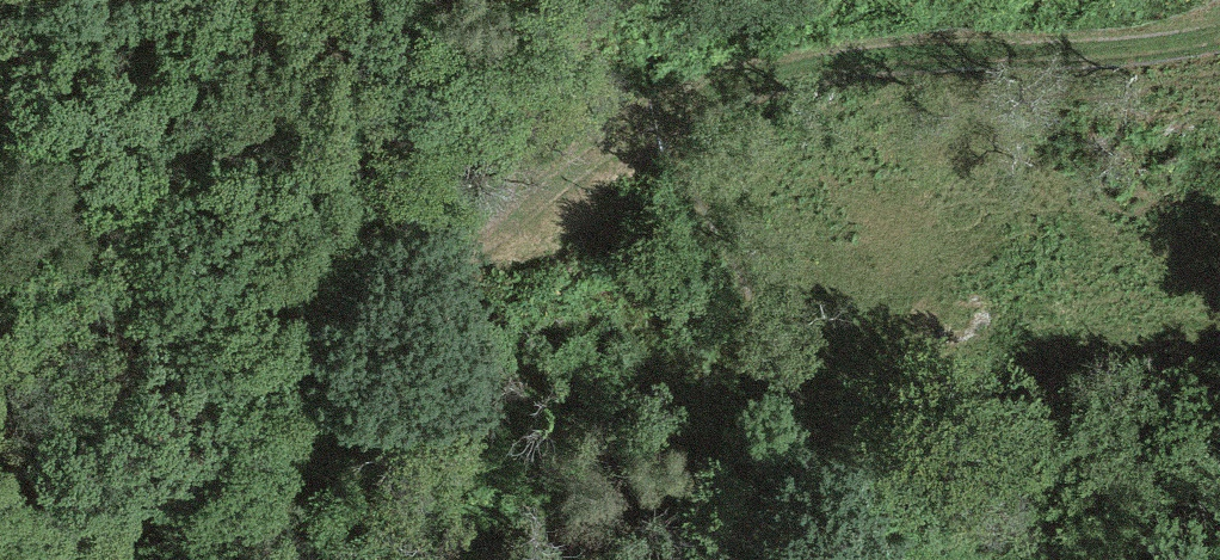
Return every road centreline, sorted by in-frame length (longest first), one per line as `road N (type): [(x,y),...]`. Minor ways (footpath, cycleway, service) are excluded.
road 1 (track): [(482,227),(646,120),(749,78),(879,52),(1159,41),(1219,28)]
road 2 (track): [(482,227),(223,364),(43,559)]
road 3 (track): [(599,0),(482,227)]

